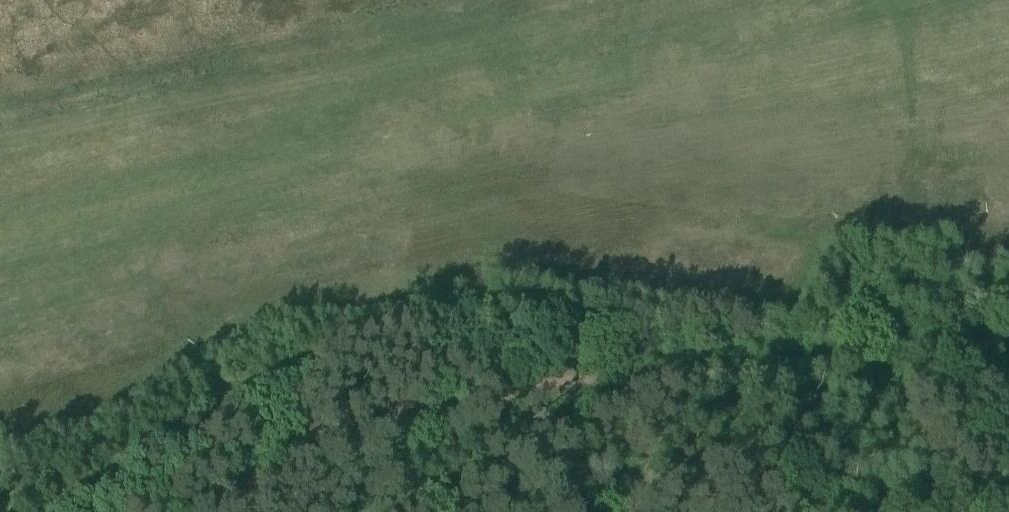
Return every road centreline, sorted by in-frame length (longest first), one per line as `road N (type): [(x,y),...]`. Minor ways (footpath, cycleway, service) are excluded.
road 1 (track): [(638,0),(0,138)]
road 2 (track): [(713,372),(357,417)]
road 3 (track): [(1008,341),(998,342),(916,283),(861,356)]
road 4 (track): [(357,417),(183,511)]
road 5 (track): [(861,356),(713,372)]

